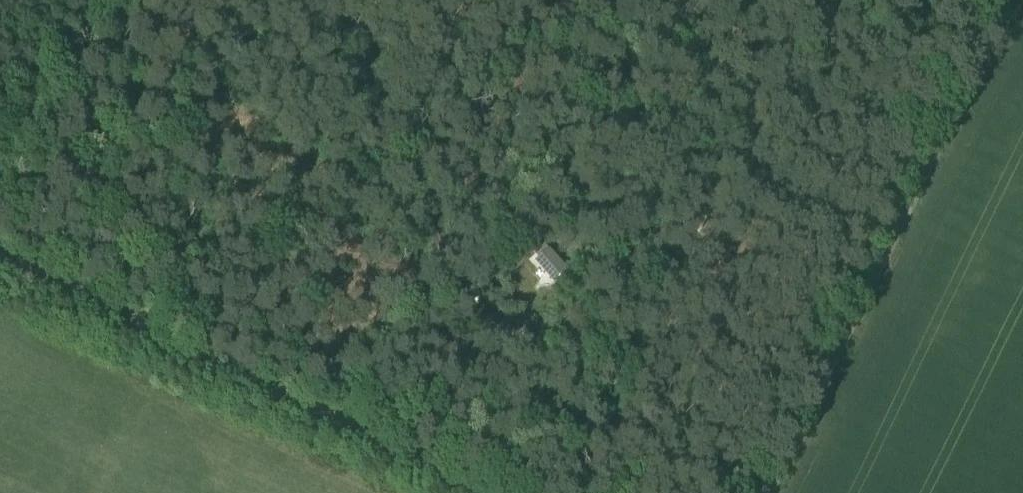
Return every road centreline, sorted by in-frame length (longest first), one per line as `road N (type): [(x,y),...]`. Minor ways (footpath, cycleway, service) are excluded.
road 1 (track): [(551,0),(364,378),(353,420),(511,492)]
road 2 (track): [(768,492),(1007,0)]
road 3 (track): [(0,260),(21,262),(353,420)]

